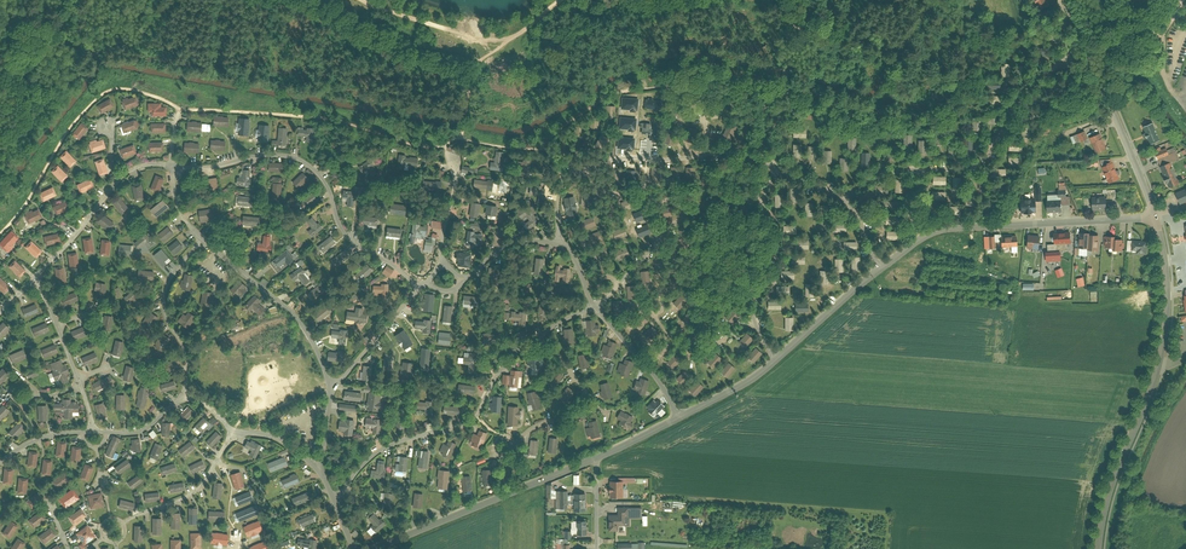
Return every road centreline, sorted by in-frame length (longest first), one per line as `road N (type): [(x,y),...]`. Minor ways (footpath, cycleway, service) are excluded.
road 1 (residential): [(170,164),(282,155),(308,164),(350,238),(425,284)]
road 2 (unclassified): [(1100,548),(1107,500),(1165,337),(1164,258)]
road 3 (residential): [(840,198),(884,172),(975,165),(1027,84),(1071,52)]
road 4 (residential): [(1155,216),(946,229),(879,270)]
road 5 (residential): [(335,503),(382,450),(471,421),(509,360),(540,336)]
road 6 (residential): [(595,459),(376,548)]
road 7 (residential): [(595,306),(700,199),(763,199)]
road 8 (residential): [(203,240),(291,314),(331,387)]
road 9 (residential): [(540,336),(585,394),(583,414),(503,443)]
road 10 (unclassified): [(1087,52),(1155,216)]
road 11 (residential): [(203,240),(164,298),(188,361),(183,393)]
road 12 (residential): [(235,432),(194,492),(122,523)]
road 13 (residential): [(331,387),(425,284)]
road 14 (residential): [(679,417),(595,306)]
road 15 (residential): [(753,320),(693,358),(654,316),(655,306)]
road 16 (residential): [(879,270),(776,360)]
road 17 (residential): [(35,279),(121,176)]
road 18 (residential): [(710,154),(580,167)]
road 19 (residential): [(763,199),(776,225),(774,259),(753,320)]

